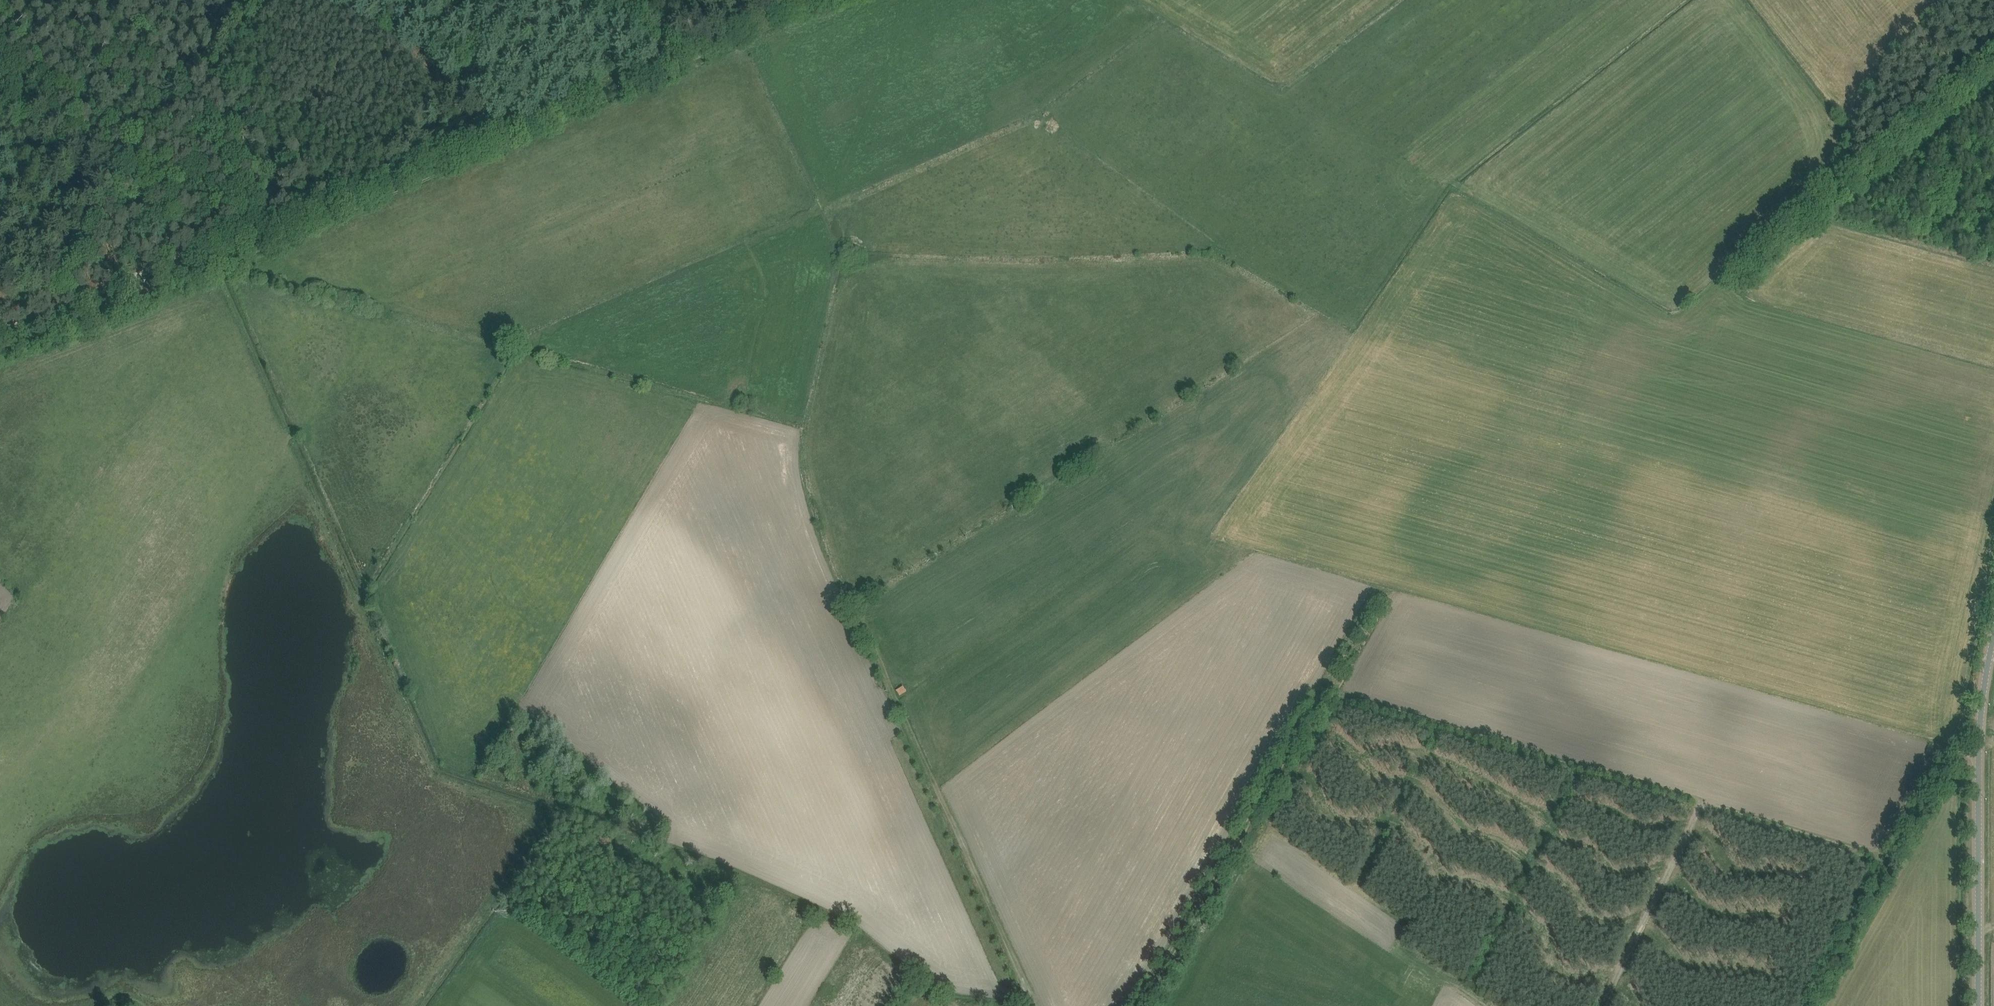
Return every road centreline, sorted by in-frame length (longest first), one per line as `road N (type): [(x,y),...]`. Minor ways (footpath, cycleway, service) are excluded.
road 1 (tertiary): [(1979,1005),(1978,785),(1993,646)]
road 2 (track): [(808,0),(672,59)]

